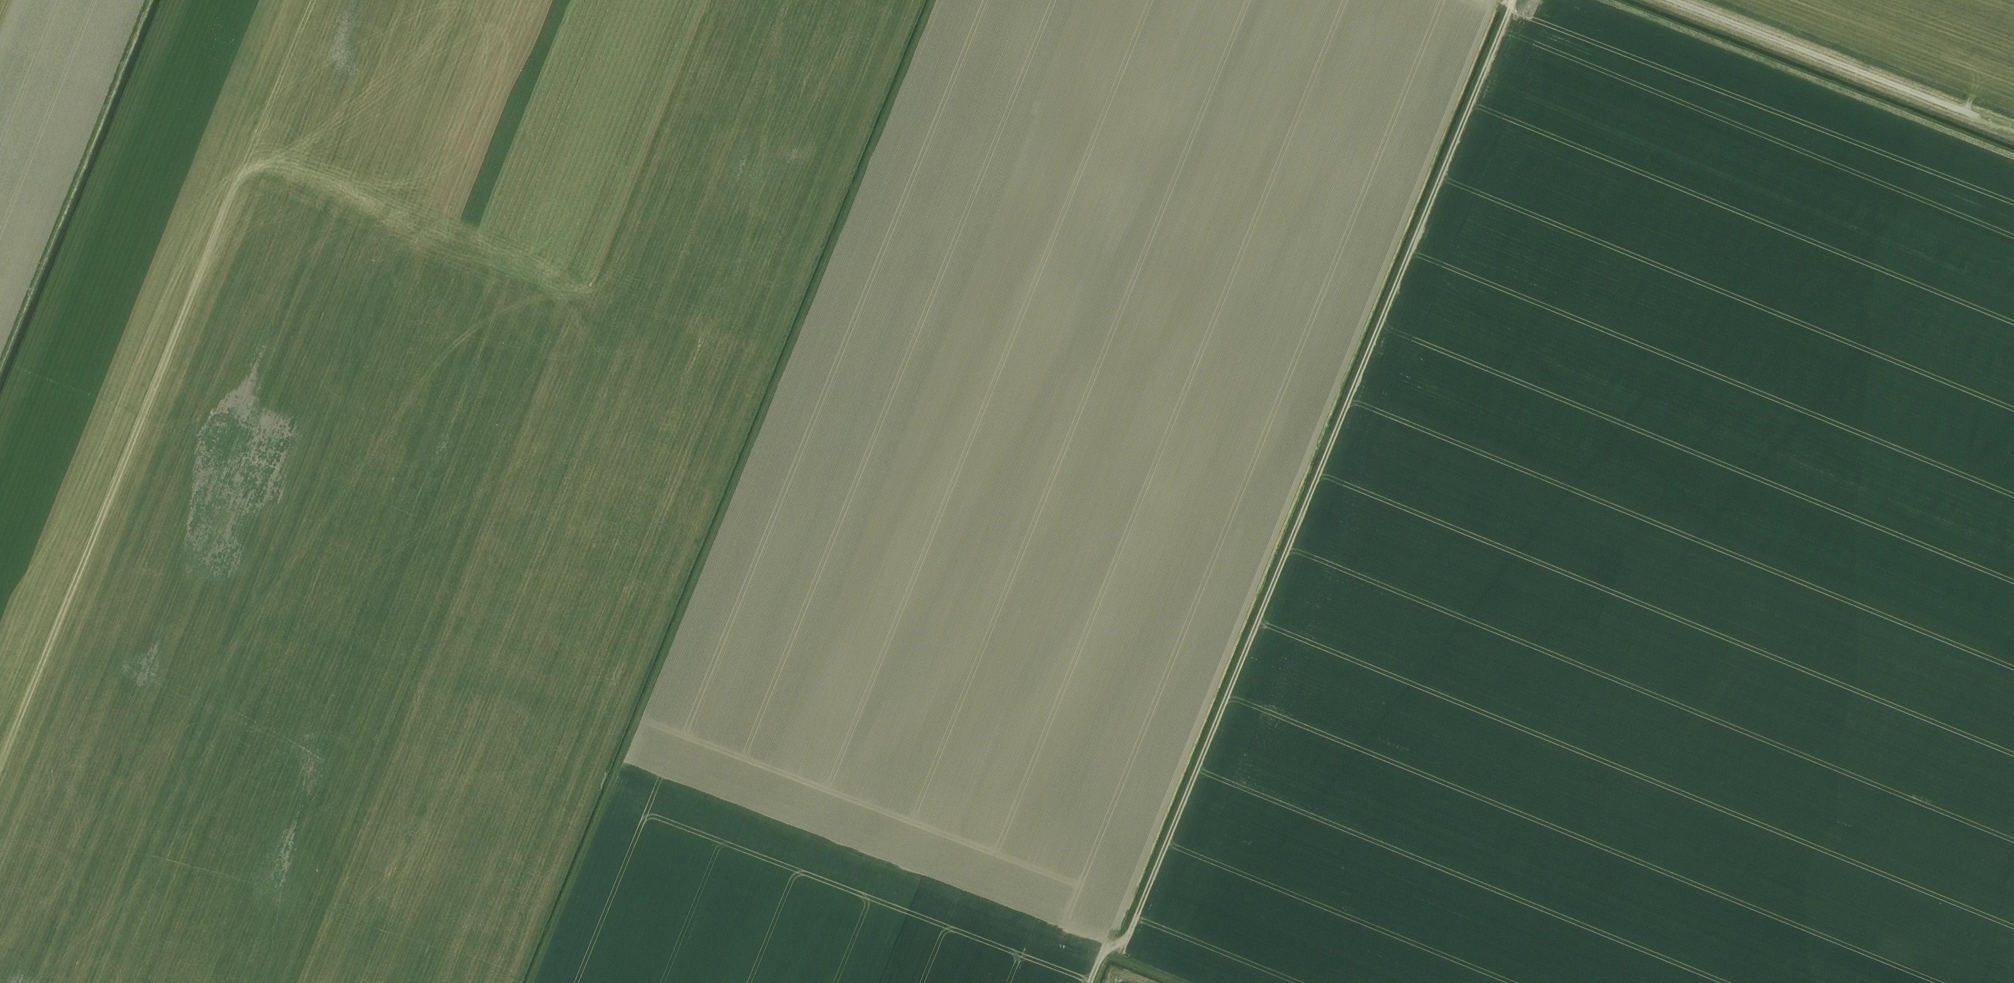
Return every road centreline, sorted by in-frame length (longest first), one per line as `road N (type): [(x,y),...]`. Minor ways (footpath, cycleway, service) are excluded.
road 1 (track): [(0,768),(318,0)]
road 2 (unclassified): [(1979,117),(1672,0)]

